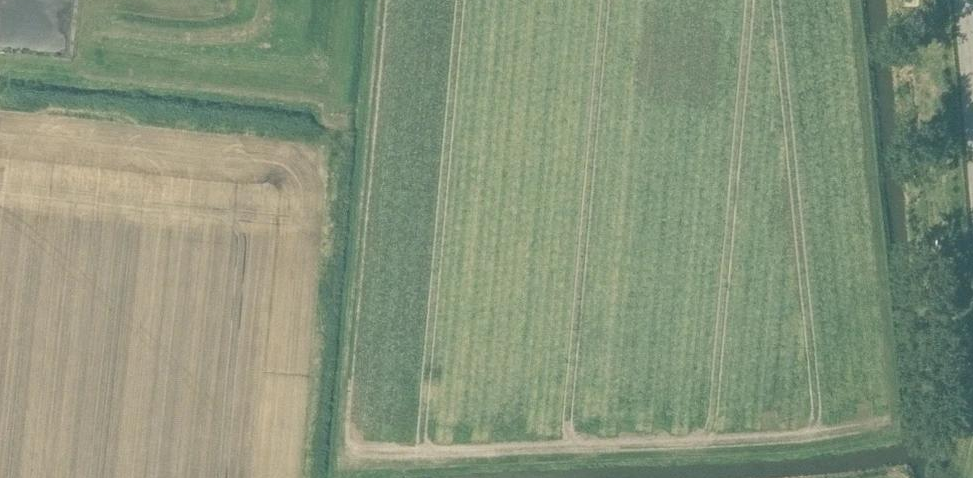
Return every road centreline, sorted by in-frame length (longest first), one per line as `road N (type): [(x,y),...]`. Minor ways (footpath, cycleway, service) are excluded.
road 1 (track): [(313,477),(341,136),(0,97)]
road 2 (track): [(0,63),(345,100),(341,136)]
road 3 (track): [(369,477),(416,467),(635,455)]

